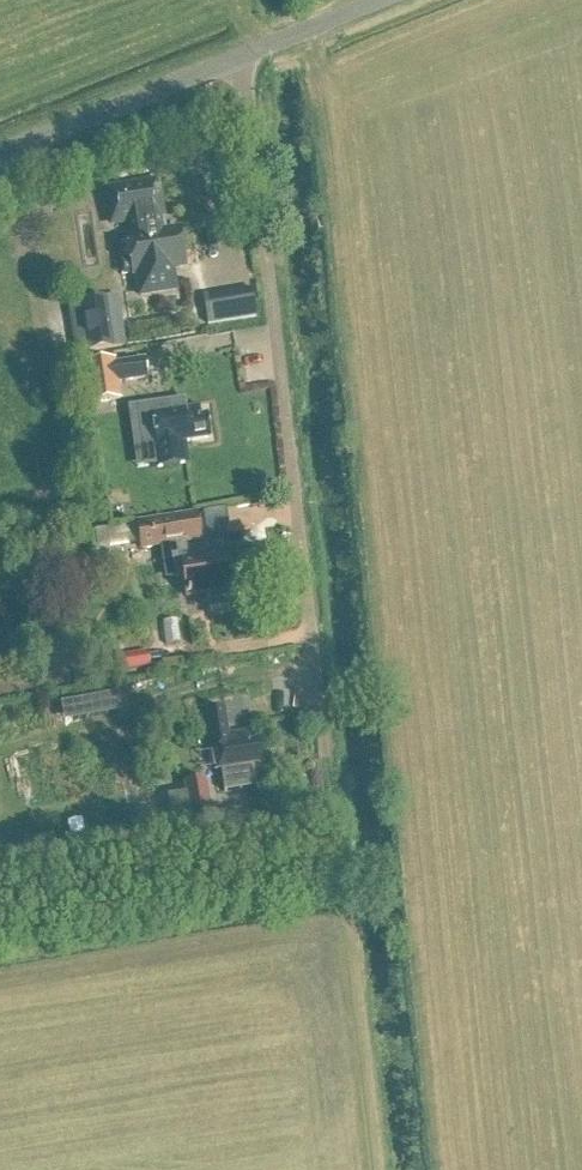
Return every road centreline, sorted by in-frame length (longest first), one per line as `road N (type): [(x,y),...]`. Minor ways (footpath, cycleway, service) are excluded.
road 1 (unclassified): [(245,63),(331,760)]
road 2 (track): [(331,760),(371,1169)]
road 3 (unclassified): [(0,160),(245,63)]
road 4 (unclassified): [(245,63),(401,0)]

